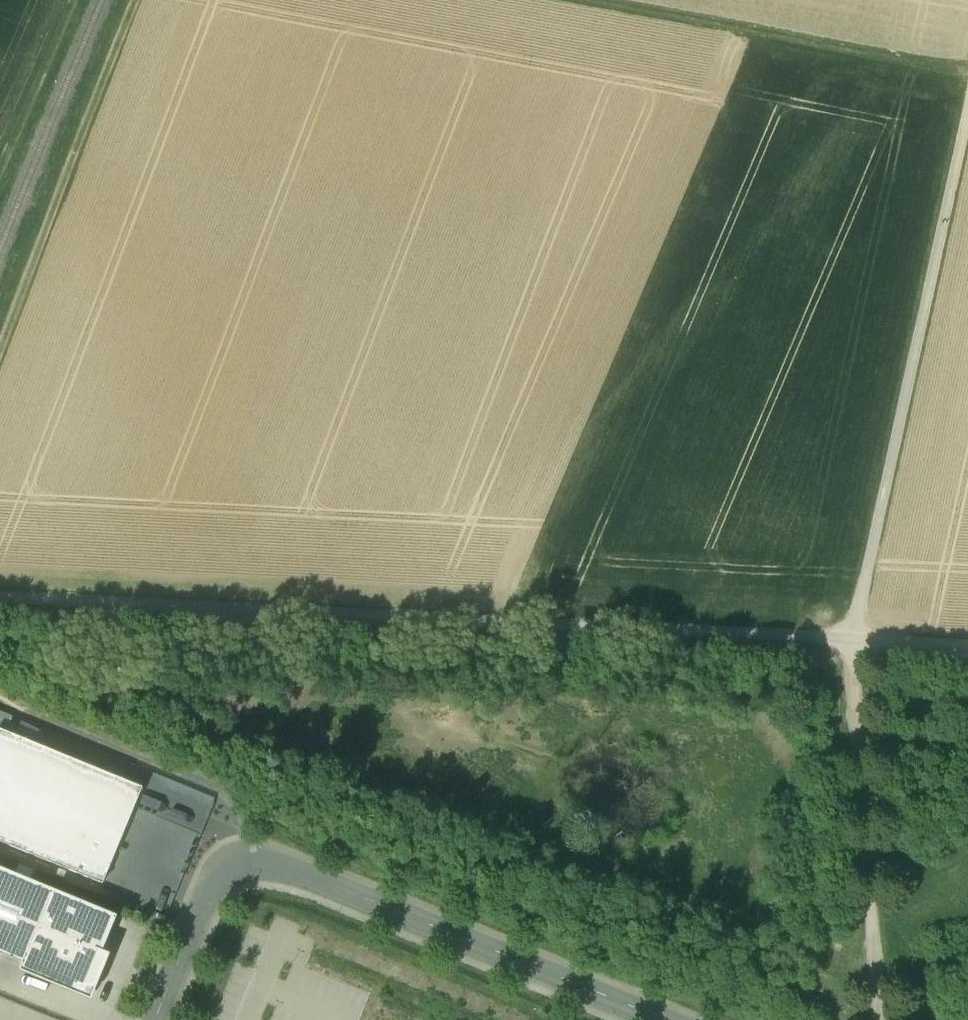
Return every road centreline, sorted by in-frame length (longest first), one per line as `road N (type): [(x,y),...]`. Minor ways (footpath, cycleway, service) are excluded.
road 1 (track): [(967,643),(0,598)]
road 2 (track): [(882,1019),(853,637),(967,108)]
road 3 (unclassified): [(673,1019),(260,861),(228,868),(209,885),(155,1019)]
road 4 (track): [(544,0),(967,82)]
road 5 (track): [(134,0),(0,348)]
road 6 (track): [(878,978),(824,957),(784,784)]
road 7 (track): [(0,172),(73,0)]

